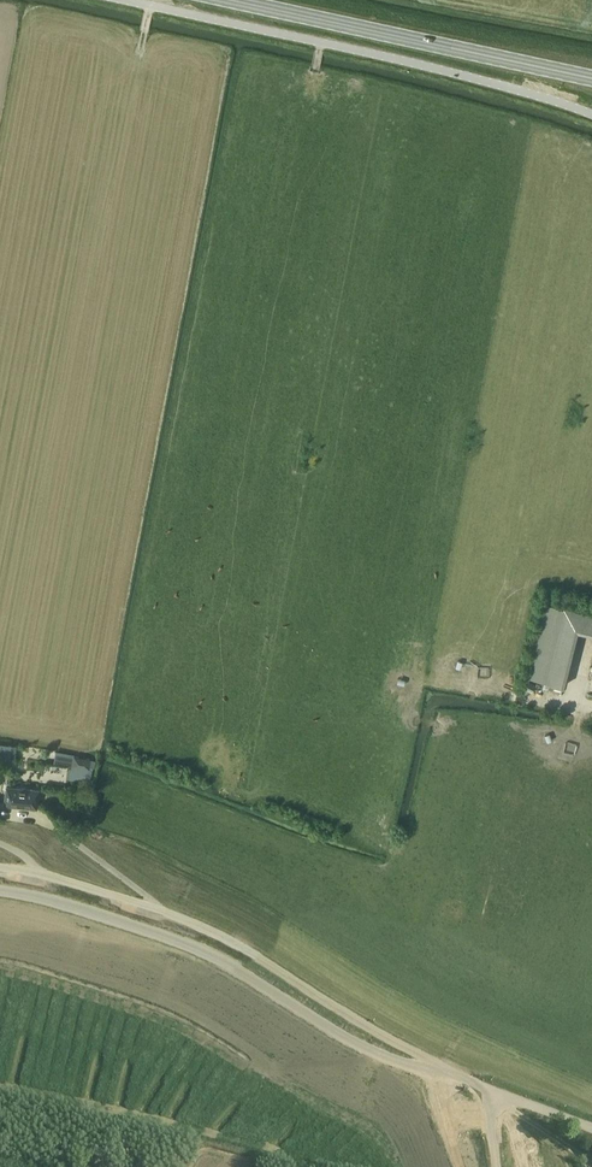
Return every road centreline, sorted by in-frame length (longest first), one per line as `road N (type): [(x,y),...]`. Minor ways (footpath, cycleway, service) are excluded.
road 1 (unclassified): [(466,1080),(206,930),(115,896),(0,869)]
road 2 (unclassified): [(466,1080),(381,1054),(167,937),(0,891)]
road 3 (unclassified): [(591,116),(375,56),(117,0)]
road 4 (secondary): [(591,79),(227,0)]
road 5 (unclassified): [(591,1127),(466,1080)]

